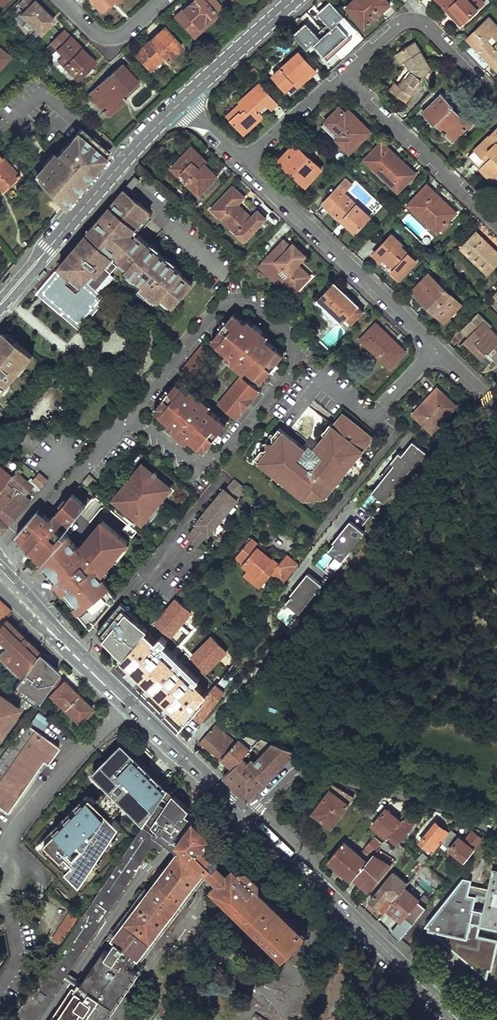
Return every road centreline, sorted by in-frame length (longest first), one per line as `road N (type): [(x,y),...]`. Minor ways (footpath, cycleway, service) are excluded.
road 1 (secondary): [(0,576),(249,819)]
road 2 (secondary): [(249,819),(458,1019)]
road 3 (residential): [(496,824),(319,766),(293,773),(249,819)]
road 4 (tertiary): [(0,304),(180,104)]
road 5 (residential): [(243,165),(438,349)]
road 6 (residential): [(496,221),(342,74)]
road 7 (residential): [(342,74),(401,20),(415,18),(496,95)]
road 8 (residential): [(438,349),(375,414),(363,414),(325,384),(291,418)]
road 9 (tertiary): [(180,104),(294,0)]
road 10 (residential): [(58,0),(108,41),(120,39),(163,0)]
road 11 (residential): [(243,165),(342,74)]
road 12 (residential): [(438,349),(484,396),(496,459)]

